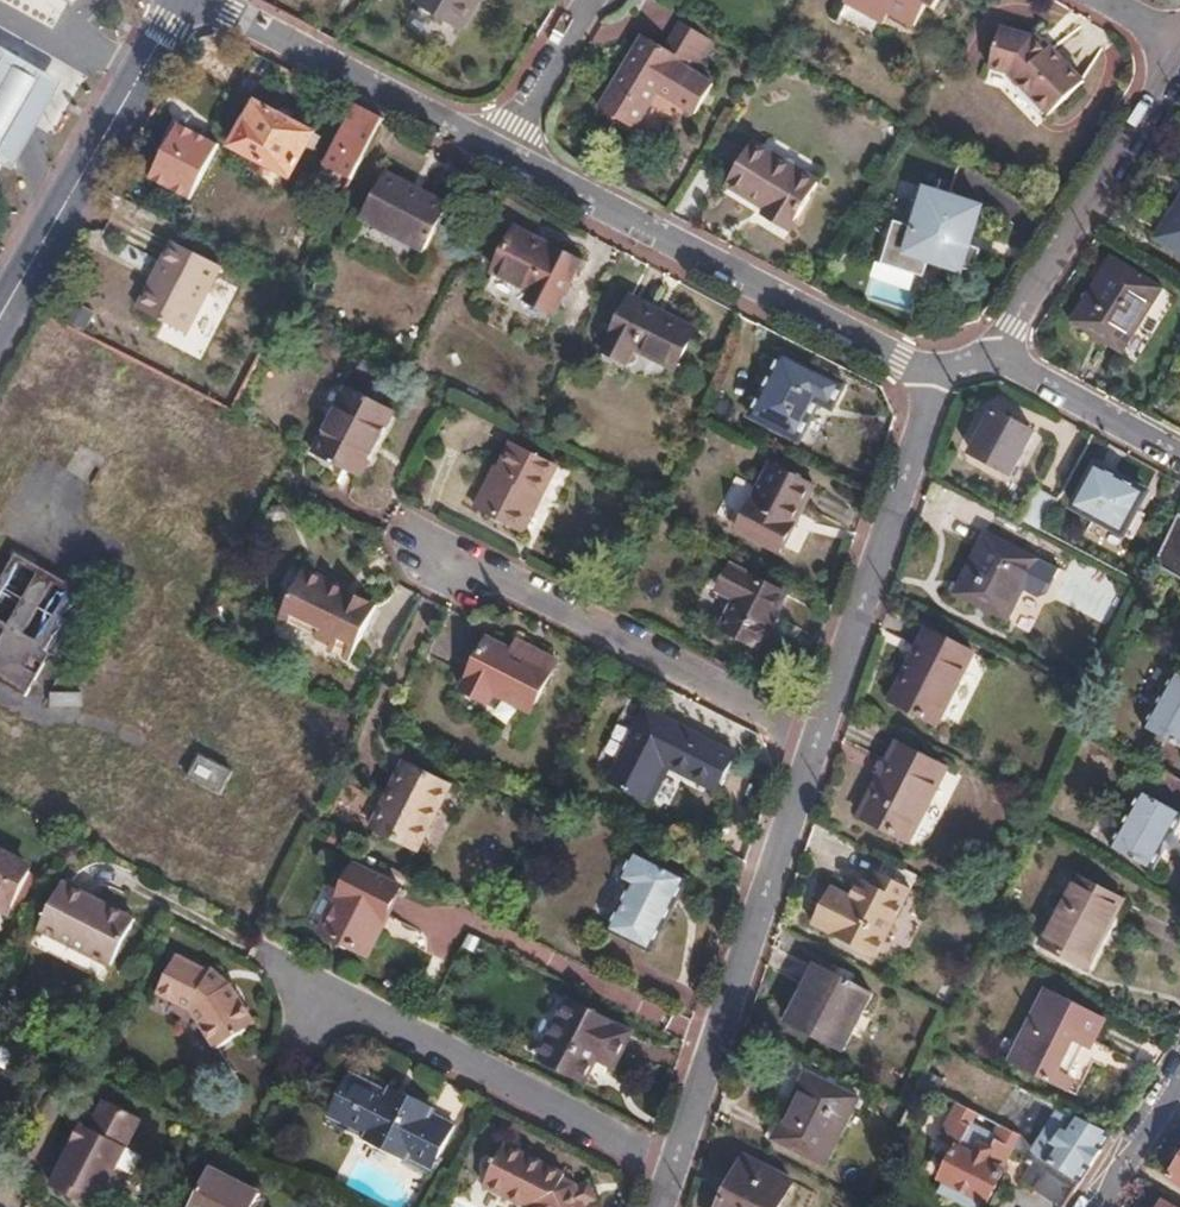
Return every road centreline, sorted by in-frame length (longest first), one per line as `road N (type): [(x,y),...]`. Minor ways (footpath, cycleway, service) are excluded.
road 1 (residential): [(663,1206),(938,373)]
road 2 (residential): [(509,156),(896,364),(938,373)]
road 3 (secondary): [(185,0),(0,322)]
road 4 (residential): [(999,360),(1009,323),(1179,65)]
road 5 (residential): [(205,0),(509,156)]
road 6 (residential): [(999,360),(1179,459)]
road 7 (residential): [(597,0),(509,156)]
road 8 (residential): [(1179,1075),(1095,1206)]

